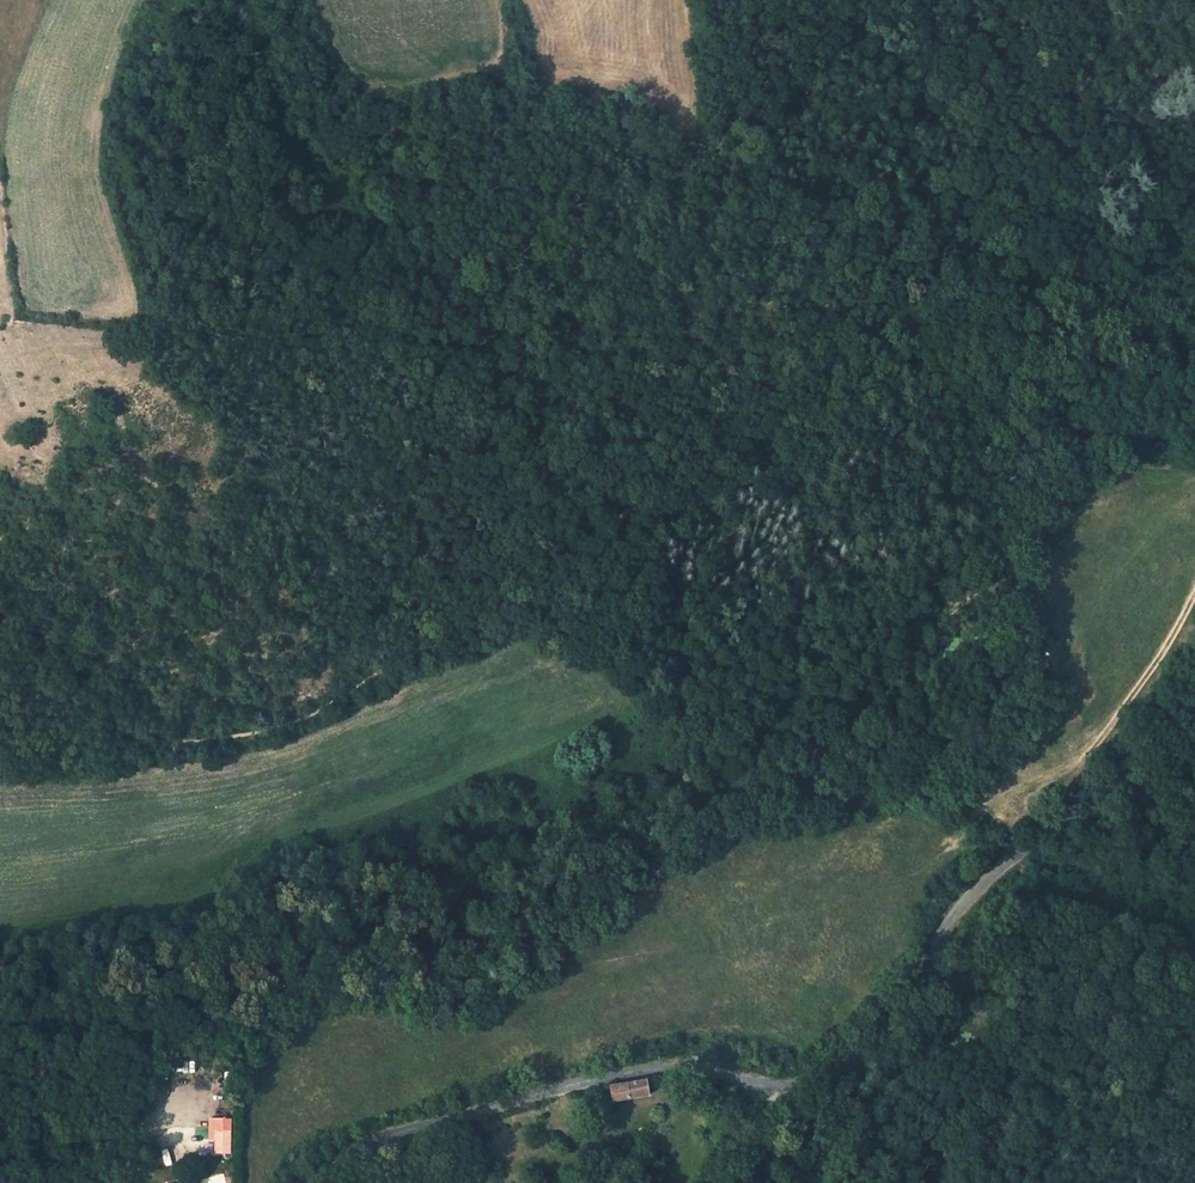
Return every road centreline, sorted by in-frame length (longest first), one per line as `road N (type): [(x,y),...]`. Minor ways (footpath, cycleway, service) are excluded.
road 1 (residential): [(1194,657),(1129,757),(977,883),(865,1050),(820,1085),(763,1091),(654,1067),(543,1083),(367,1142),(298,1182)]

